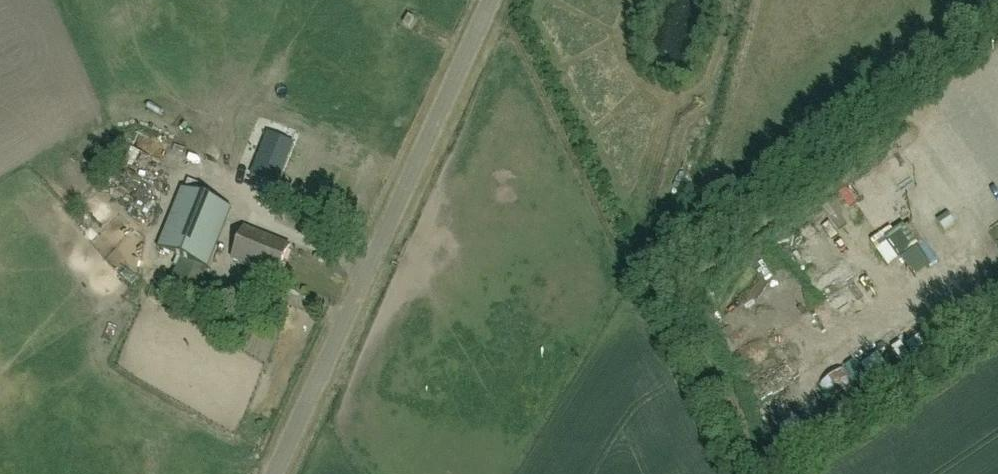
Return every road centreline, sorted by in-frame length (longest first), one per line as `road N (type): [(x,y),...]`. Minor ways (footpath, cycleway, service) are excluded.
road 1 (unclassified): [(276,473),(492,0)]

